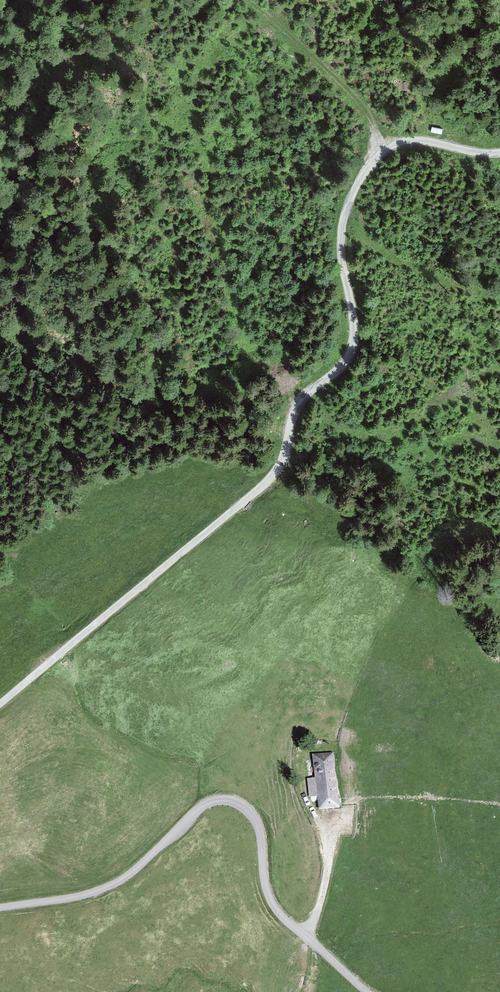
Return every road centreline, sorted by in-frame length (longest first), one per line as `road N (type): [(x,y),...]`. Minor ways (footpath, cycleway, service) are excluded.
road 1 (unclassified): [(0,704),(283,467),(296,403),(352,354),(342,230),(353,193),(378,156),(413,140),(499,153)]
road 2 (unclassified): [(0,907),(103,889),(131,875),(205,804),(232,800),(259,828),(273,905),(367,991)]
road 3 (track): [(297,41),(357,100),(386,150)]

